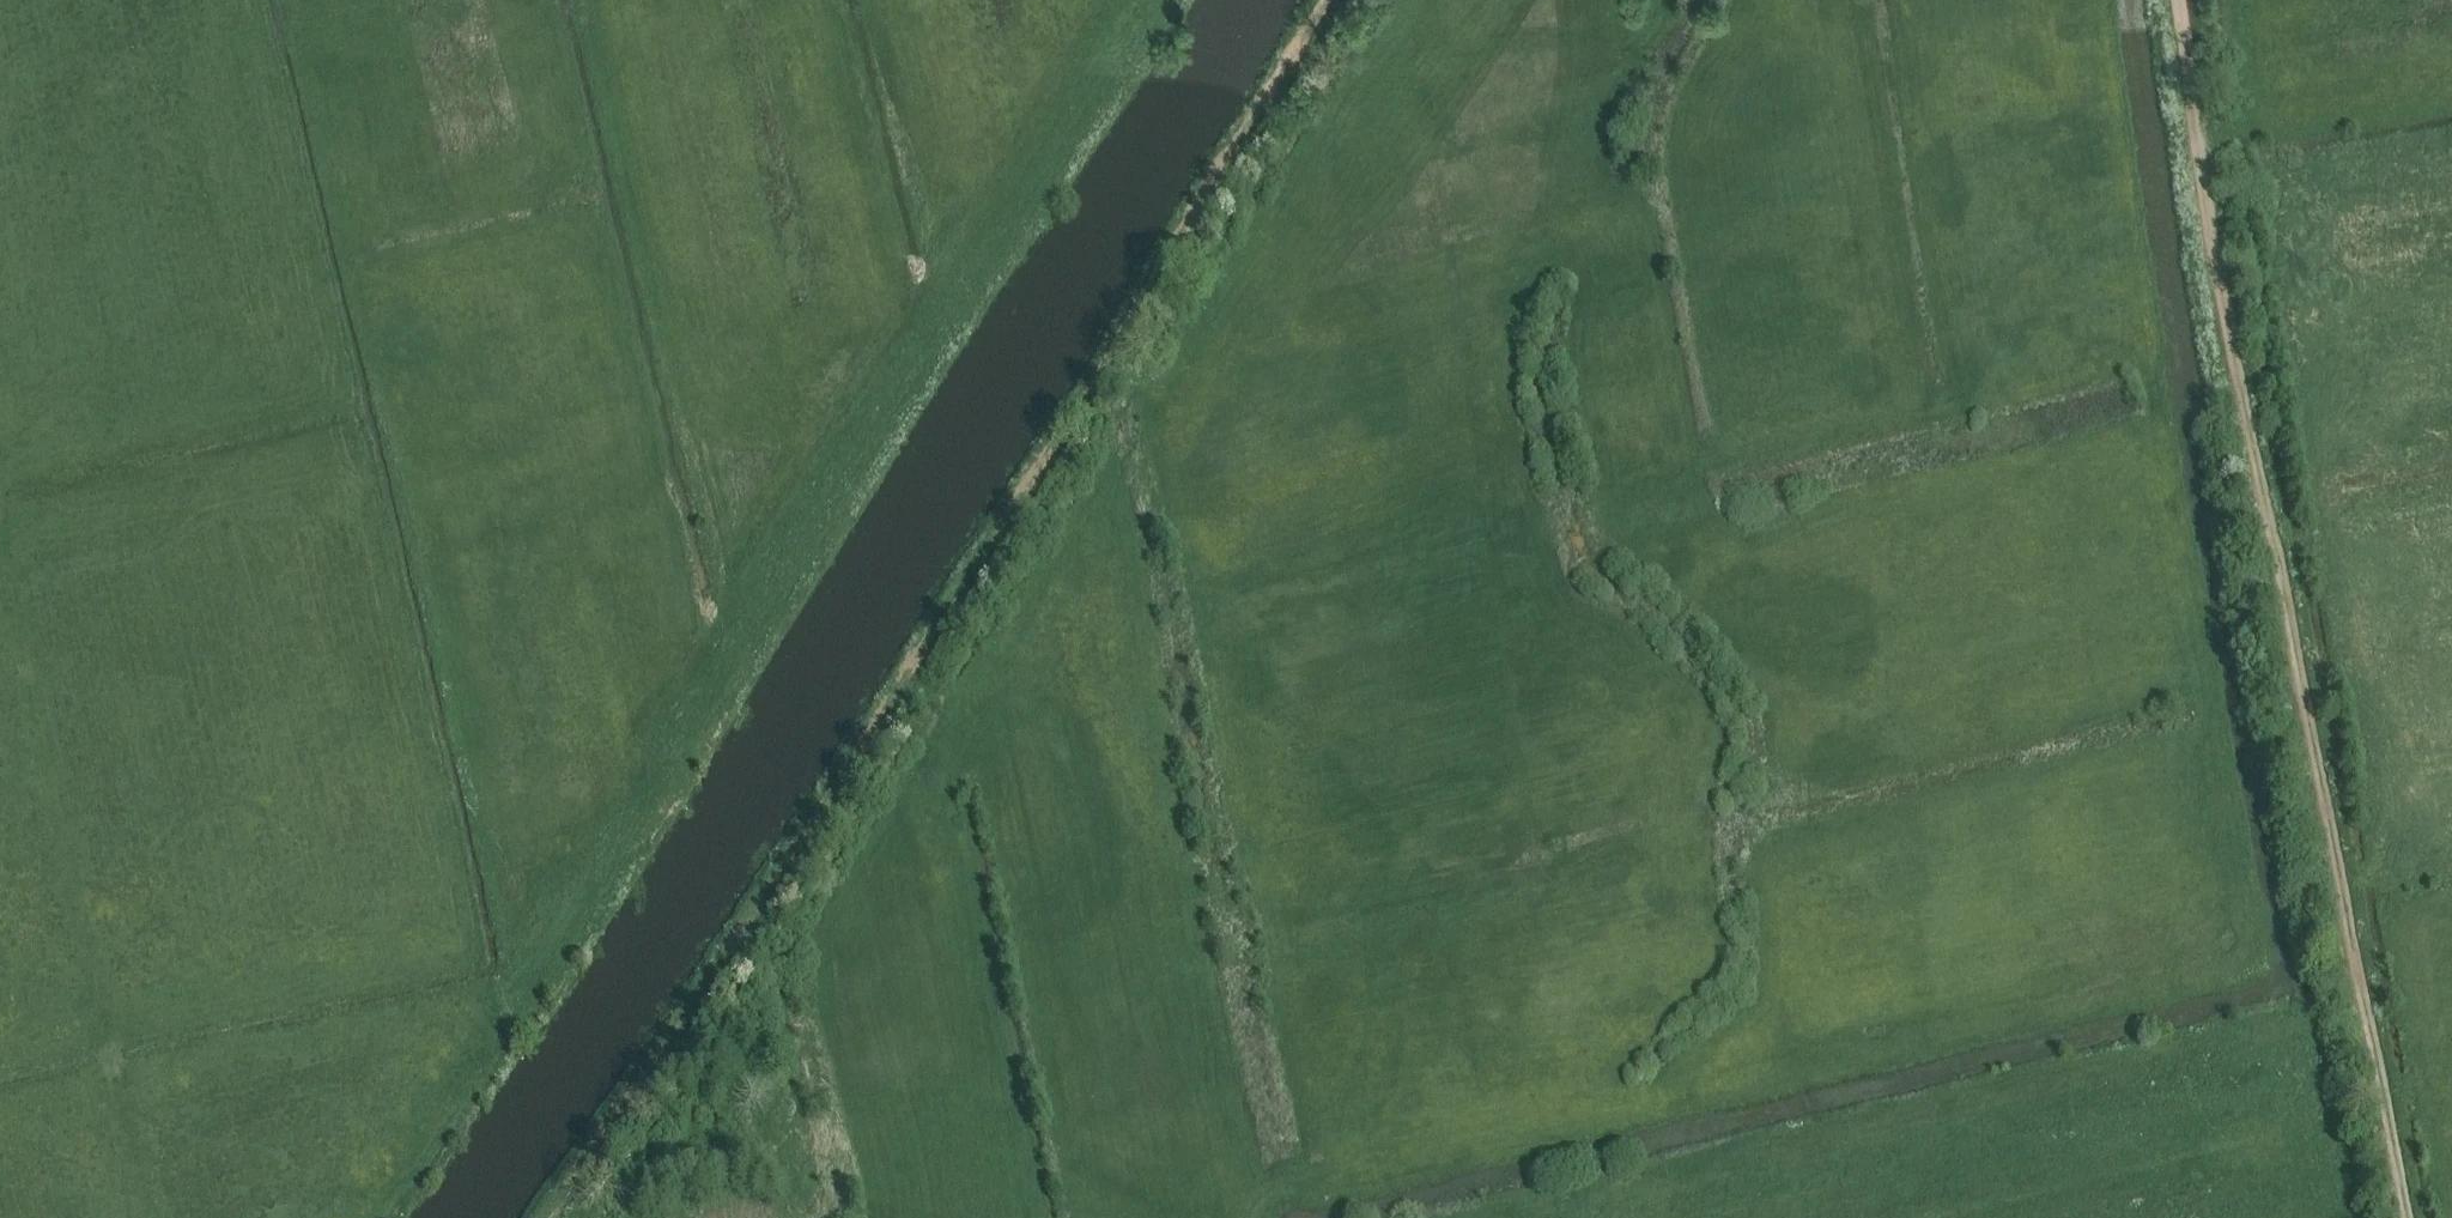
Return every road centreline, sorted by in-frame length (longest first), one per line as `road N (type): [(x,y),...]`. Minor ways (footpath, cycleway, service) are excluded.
road 1 (track): [(2404,1217),(2221,264),(2183,0)]

